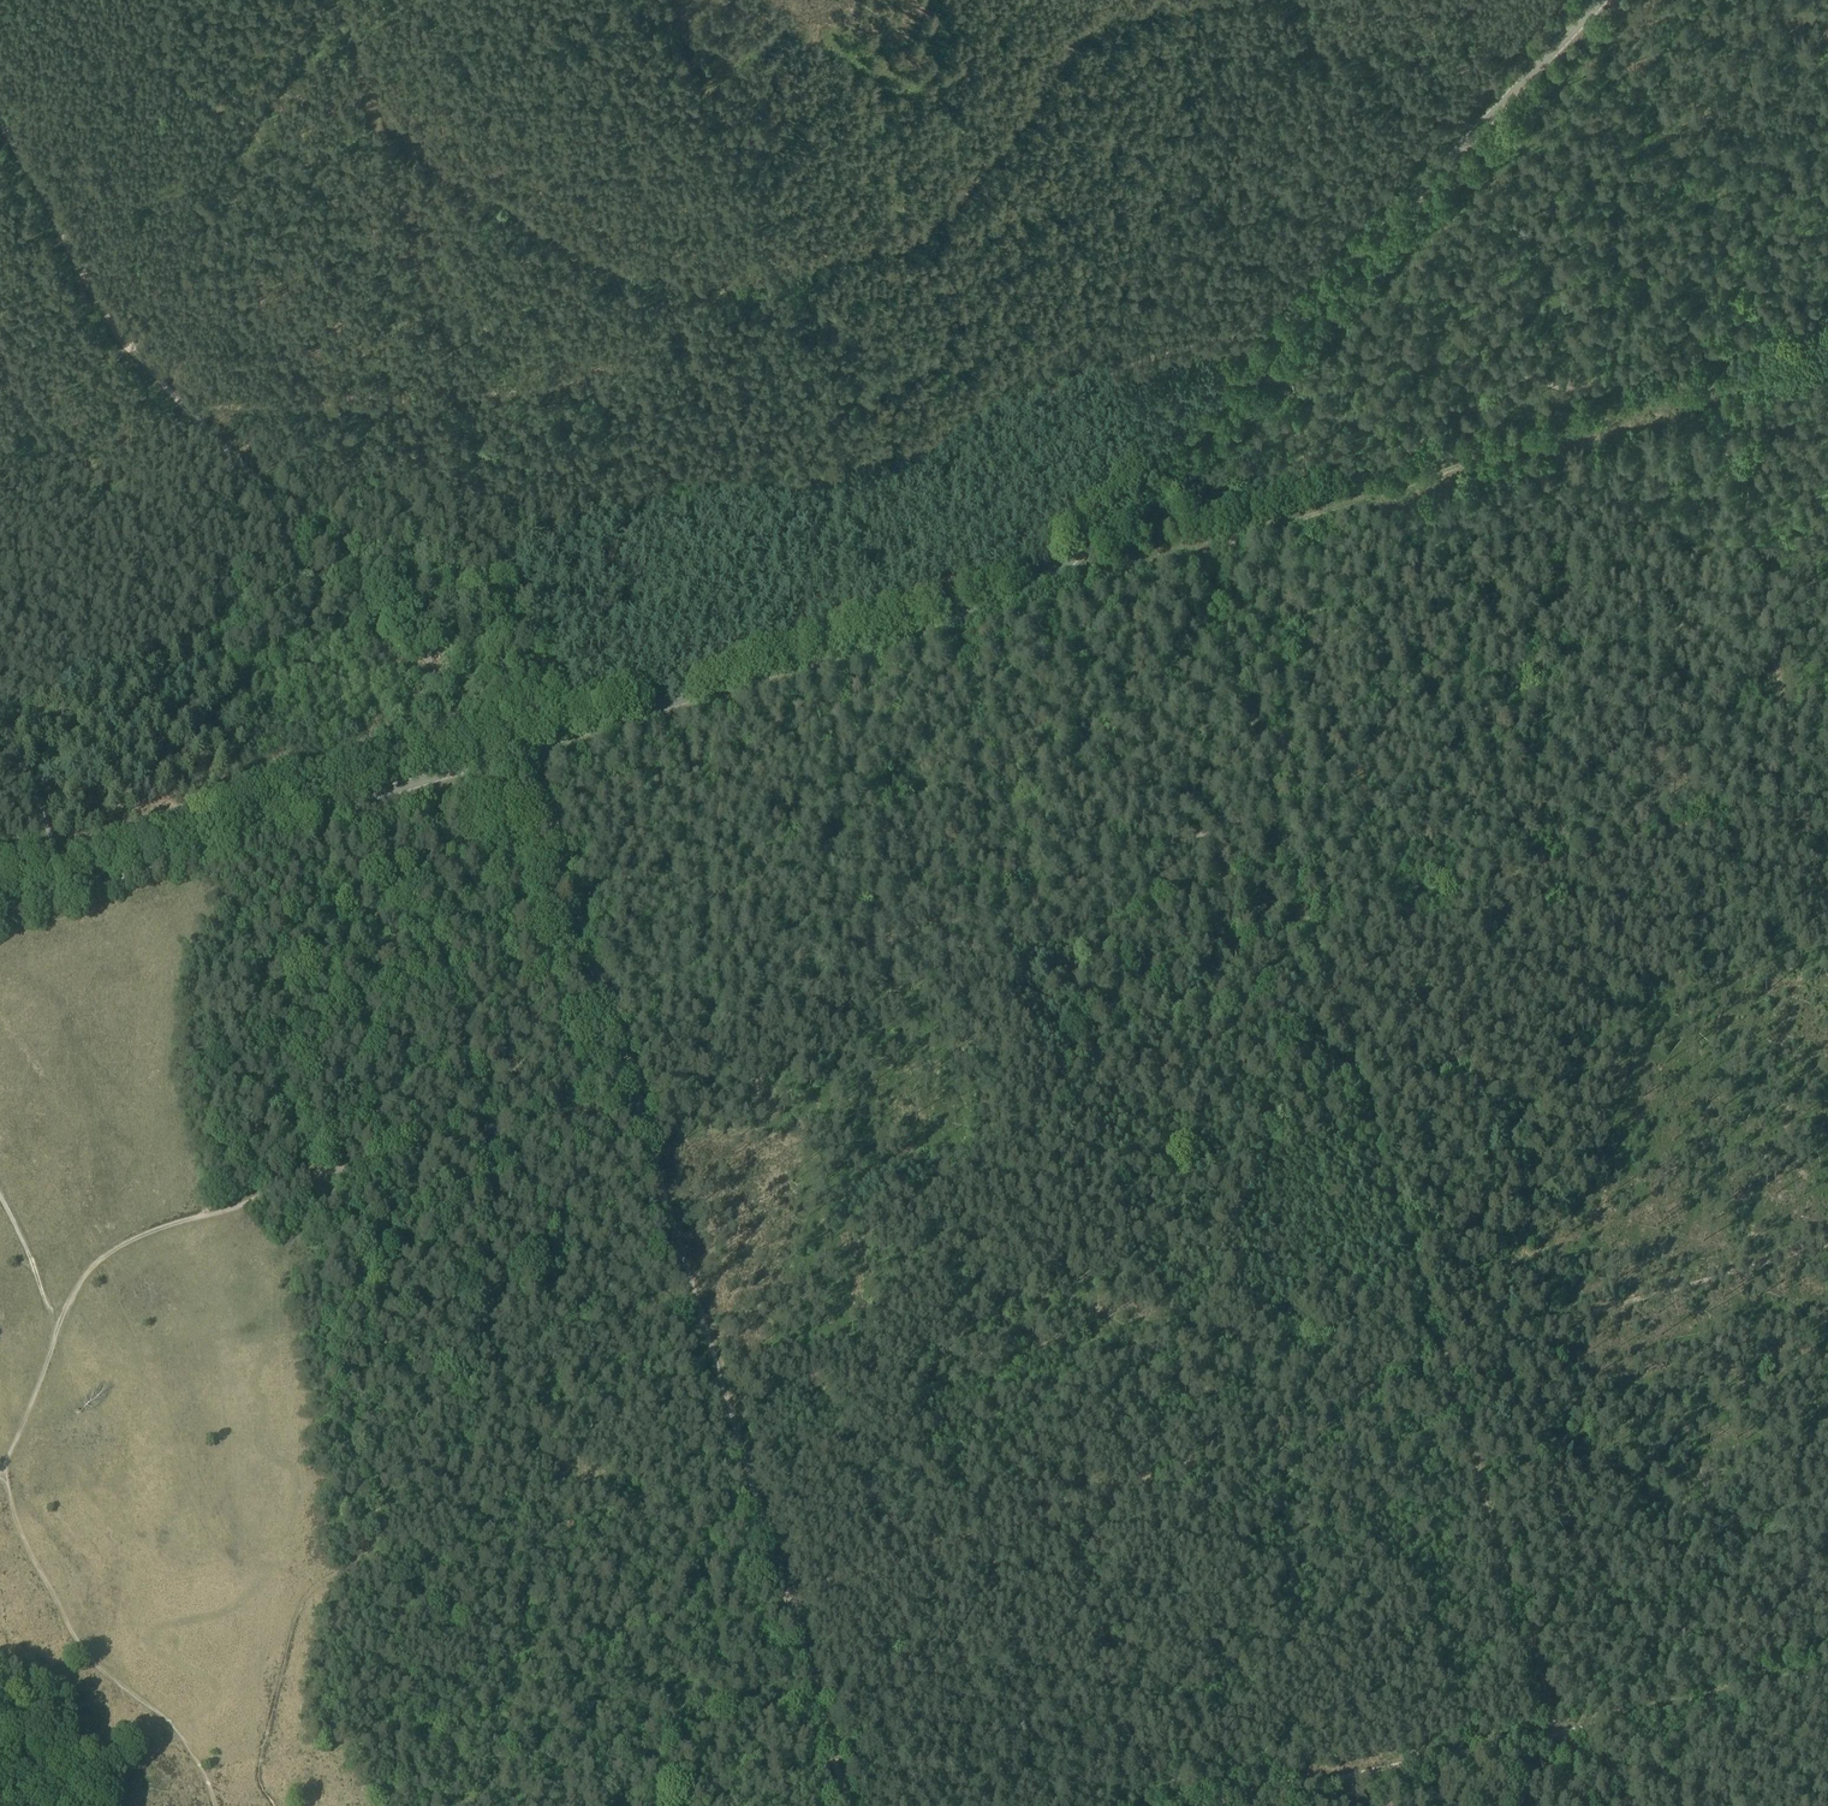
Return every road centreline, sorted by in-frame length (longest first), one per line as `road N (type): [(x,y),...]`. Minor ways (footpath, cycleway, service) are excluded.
road 1 (tertiary): [(0,910),(1042,583),(1081,551),(1602,0)]
road 2 (track): [(0,121),(91,289),(143,364),(187,409),(358,406),(551,389),(586,379),(697,303),(924,231),(1021,119)]
road 3 (track): [(788,1600),(1443,1365),(1440,1354),(1827,1247)]
road 4 (track): [(1827,348),(1218,549),(1207,584),(1275,816)]
road 5 (track): [(1245,330),(663,516),(613,554),(542,580),(513,603),(469,703)]
road 6 (track): [(1275,816),(961,921),(608,1011),(644,1119)]
road 7 (track): [(1209,1805),(1827,1673)]
road 8 (track): [(1827,317),(1586,390),(1493,366),(1430,360),(1272,311)]
road 9 (track): [(469,703),(388,758),(99,857),(59,856),(23,767),(0,740)]
road 10 (track): [(1801,797),(1313,936)]
road 11 (track): [(788,1600),(644,1119)]
road 12 (track): [(1589,1805),(1546,1704),(1443,1365)]
road 13 (track): [(1313,936),(1440,1354)]
road 14 (track): [(1798,788),(1718,384)]
road 15 (track): [(187,409),(469,703)]
road 16 (track): [(319,1176),(114,1249),(63,1318)]
road 17 (track): [(608,1011),(532,759),(521,749)]
road 18 (track): [(585,1115),(319,1176)]
road 19 (track): [(1021,119),(1100,24),(1190,0)]
road 20 (track): [(850,1805),(788,1600)]
road 21 (track): [(1265,357),(1341,417),(1406,440),(1415,484)]
road 22 (track): [(63,1318),(5,1471)]
road 23 (track): [(63,1318),(45,1303),(0,1196)]
road 24 (track): [(1275,816),(1313,936)]

